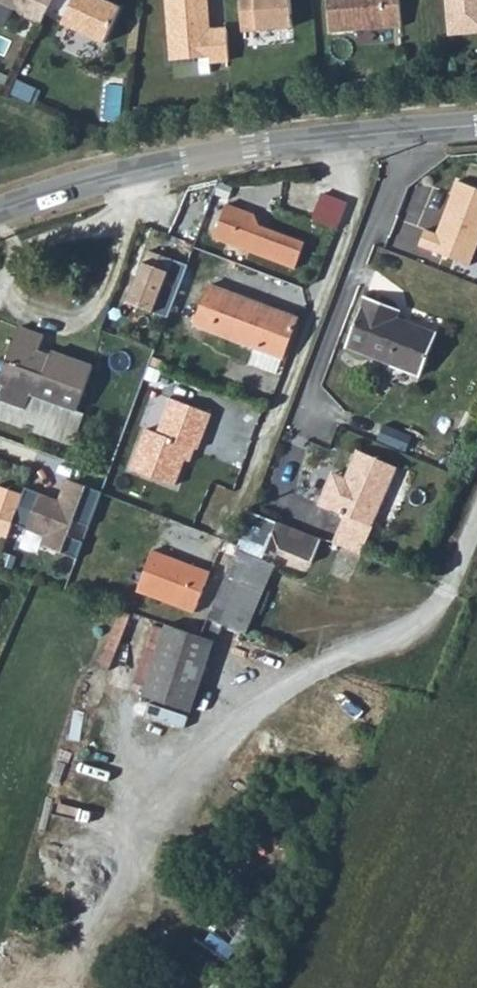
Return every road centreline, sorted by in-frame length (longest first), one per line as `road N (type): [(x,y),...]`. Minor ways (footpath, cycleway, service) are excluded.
road 1 (secondary): [(476,125),(179,162),(0,212)]
road 2 (track): [(267,703),(341,655),(407,636),(435,617),(476,528)]

